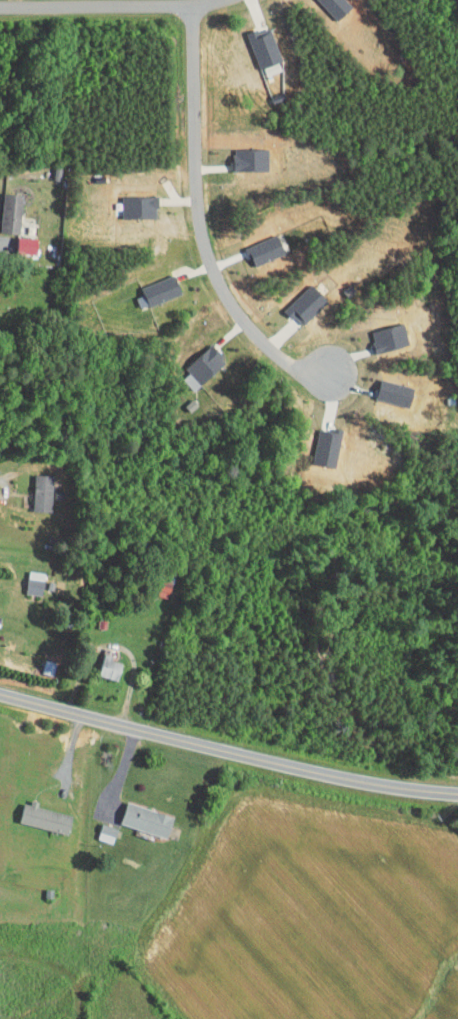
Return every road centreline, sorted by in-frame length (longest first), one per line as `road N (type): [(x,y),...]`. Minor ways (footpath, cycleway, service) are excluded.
road 1 (residential): [(0,694),(310,770),(457,793)]
road 2 (residential): [(187,9),(204,248),(221,288),(279,357),(331,381)]
road 3 (residential): [(187,9),(0,8)]

